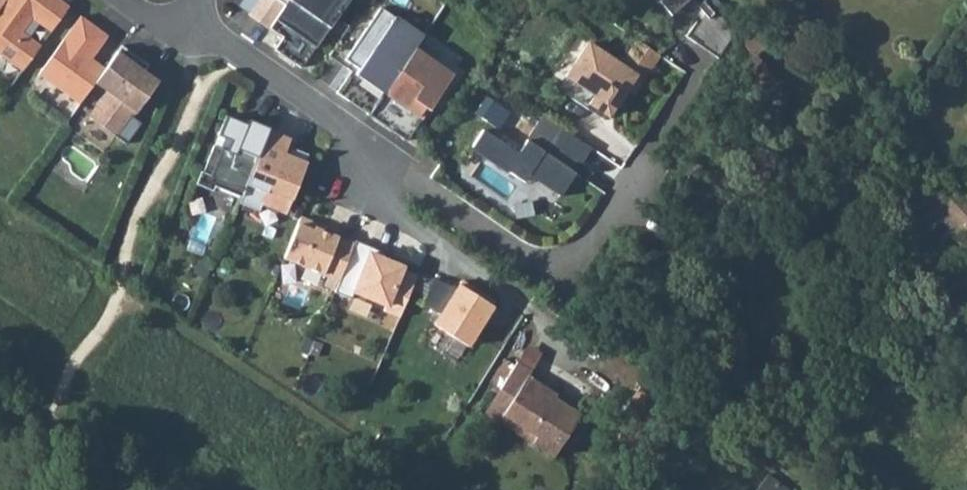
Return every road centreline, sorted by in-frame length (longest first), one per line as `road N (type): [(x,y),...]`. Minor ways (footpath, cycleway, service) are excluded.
road 1 (residential): [(190,21),(547,267),(581,260),(638,182)]
road 2 (track): [(0,409),(110,489)]

